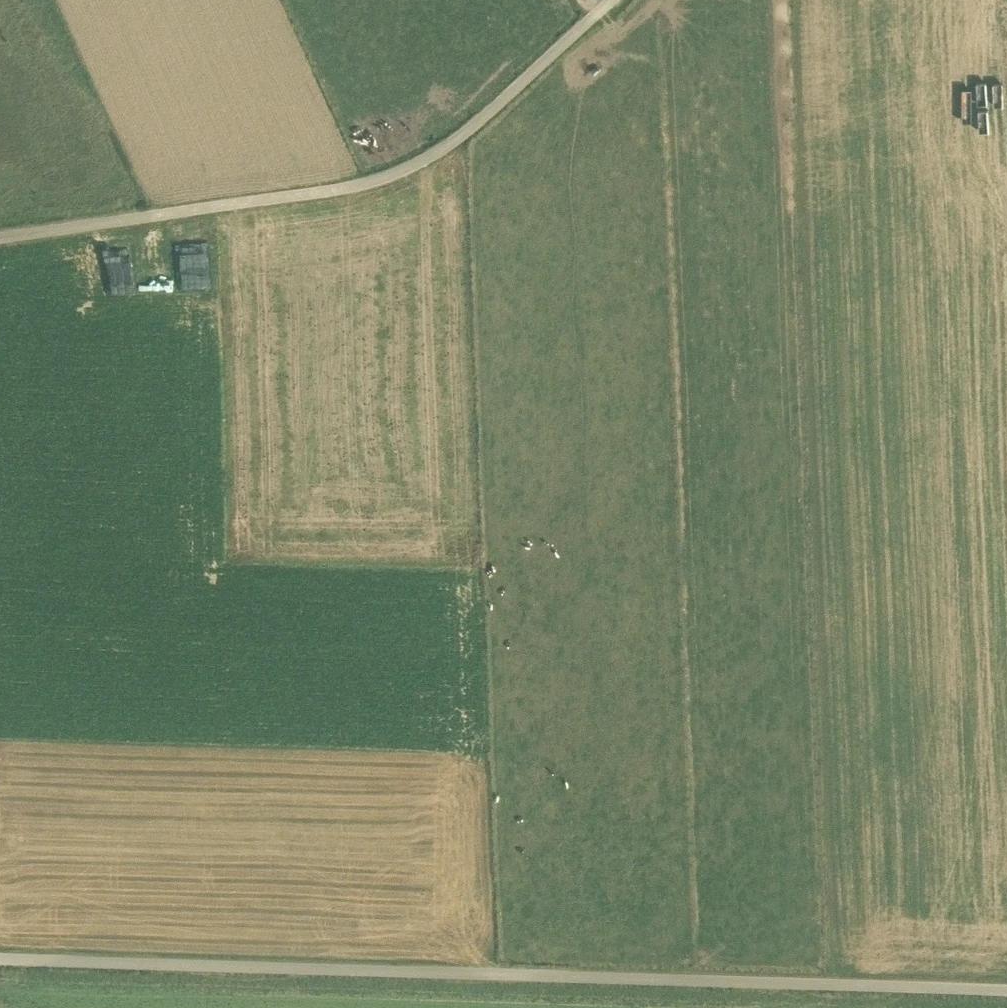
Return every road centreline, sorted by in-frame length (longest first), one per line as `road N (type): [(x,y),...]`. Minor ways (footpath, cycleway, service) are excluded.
road 1 (track): [(1006,992),(0,965)]
road 2 (track): [(641,0),(475,150),(400,192),(0,244)]

